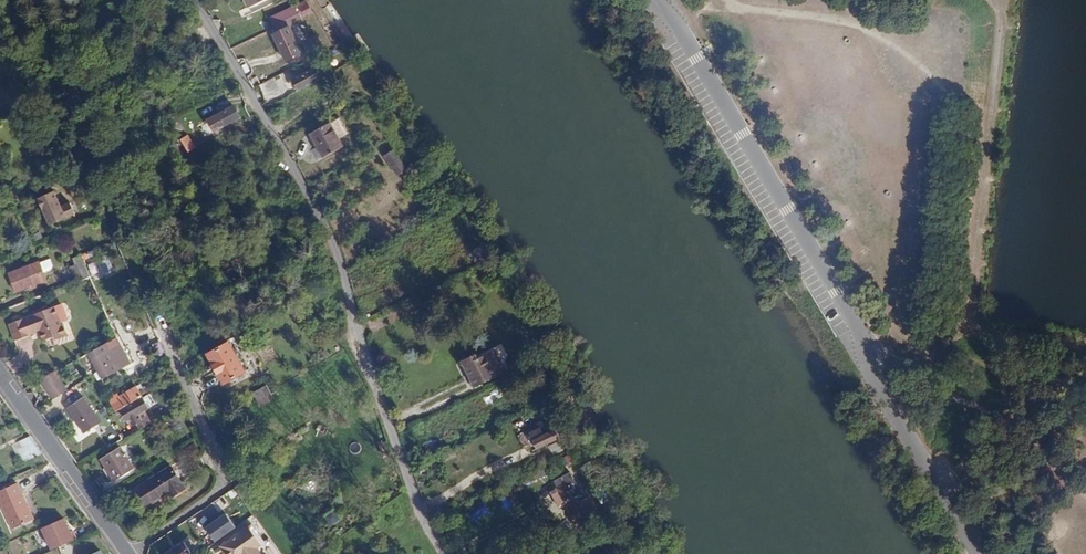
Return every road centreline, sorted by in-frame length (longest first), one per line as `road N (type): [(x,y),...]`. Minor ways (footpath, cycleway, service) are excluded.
road 1 (residential): [(446,553),(427,529),(386,415),(332,239),(194,0)]
road 2 (residential): [(135,553),(220,489),(224,469),(180,365)]
road 3 (tertiary): [(0,372),(126,553)]

